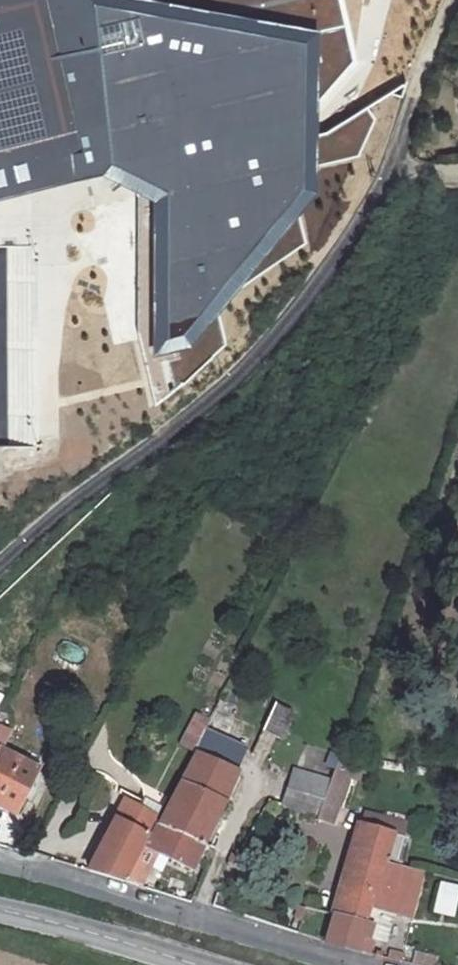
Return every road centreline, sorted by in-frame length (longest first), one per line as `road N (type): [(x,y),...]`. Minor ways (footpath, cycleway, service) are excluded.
road 1 (residential): [(0,562),(188,415),(271,339),(387,172)]
road 2 (residential): [(347,964),(0,867)]
road 3 (tertiary): [(0,905),(203,964)]
road 4 (residential): [(387,172),(453,0)]

